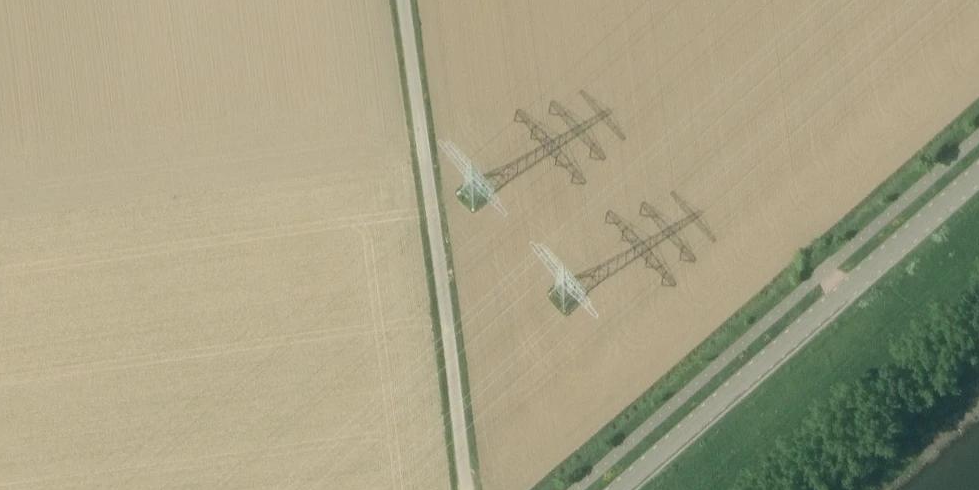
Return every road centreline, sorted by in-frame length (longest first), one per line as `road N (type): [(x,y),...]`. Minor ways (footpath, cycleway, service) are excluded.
road 1 (unclassified): [(469,489),(404,0)]
road 2 (tertiary): [(621,489),(978,176)]

